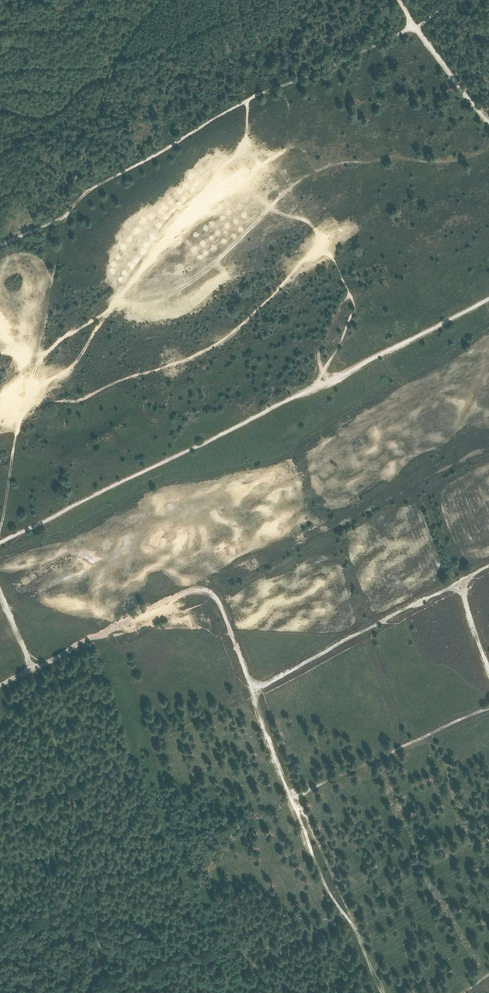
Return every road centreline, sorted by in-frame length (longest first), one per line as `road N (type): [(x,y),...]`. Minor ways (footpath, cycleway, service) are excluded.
road 1 (track): [(75,203),(267,92)]

